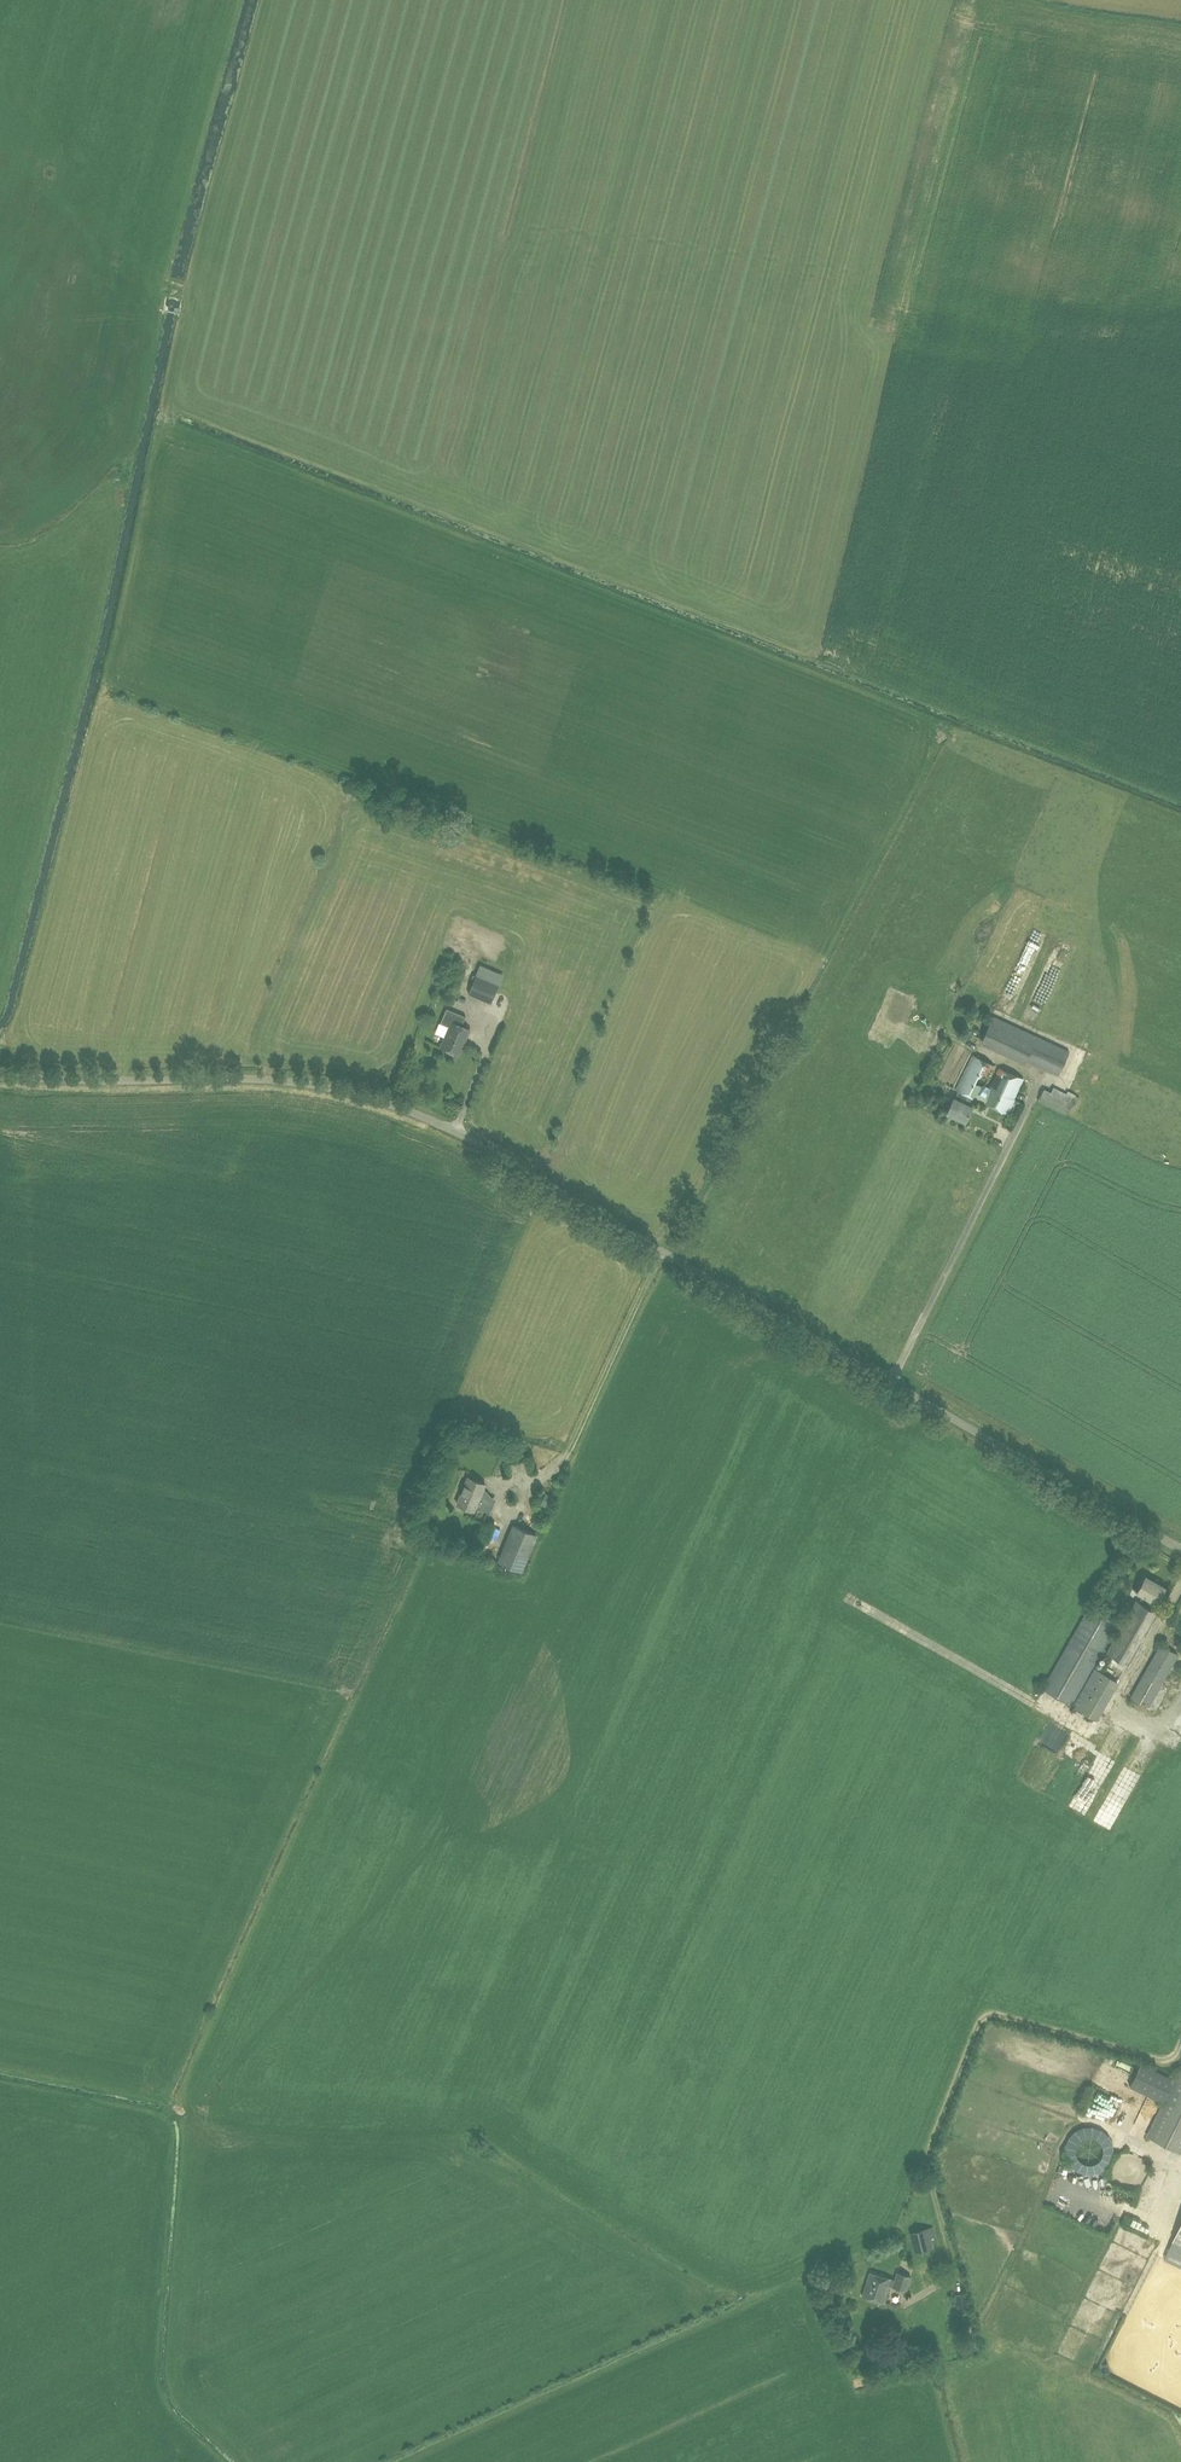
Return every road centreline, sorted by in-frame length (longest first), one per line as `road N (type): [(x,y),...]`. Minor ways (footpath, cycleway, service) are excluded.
road 1 (unclassified): [(1180,1552),(507,1155),(420,1116),(309,1086),(0,1080)]

